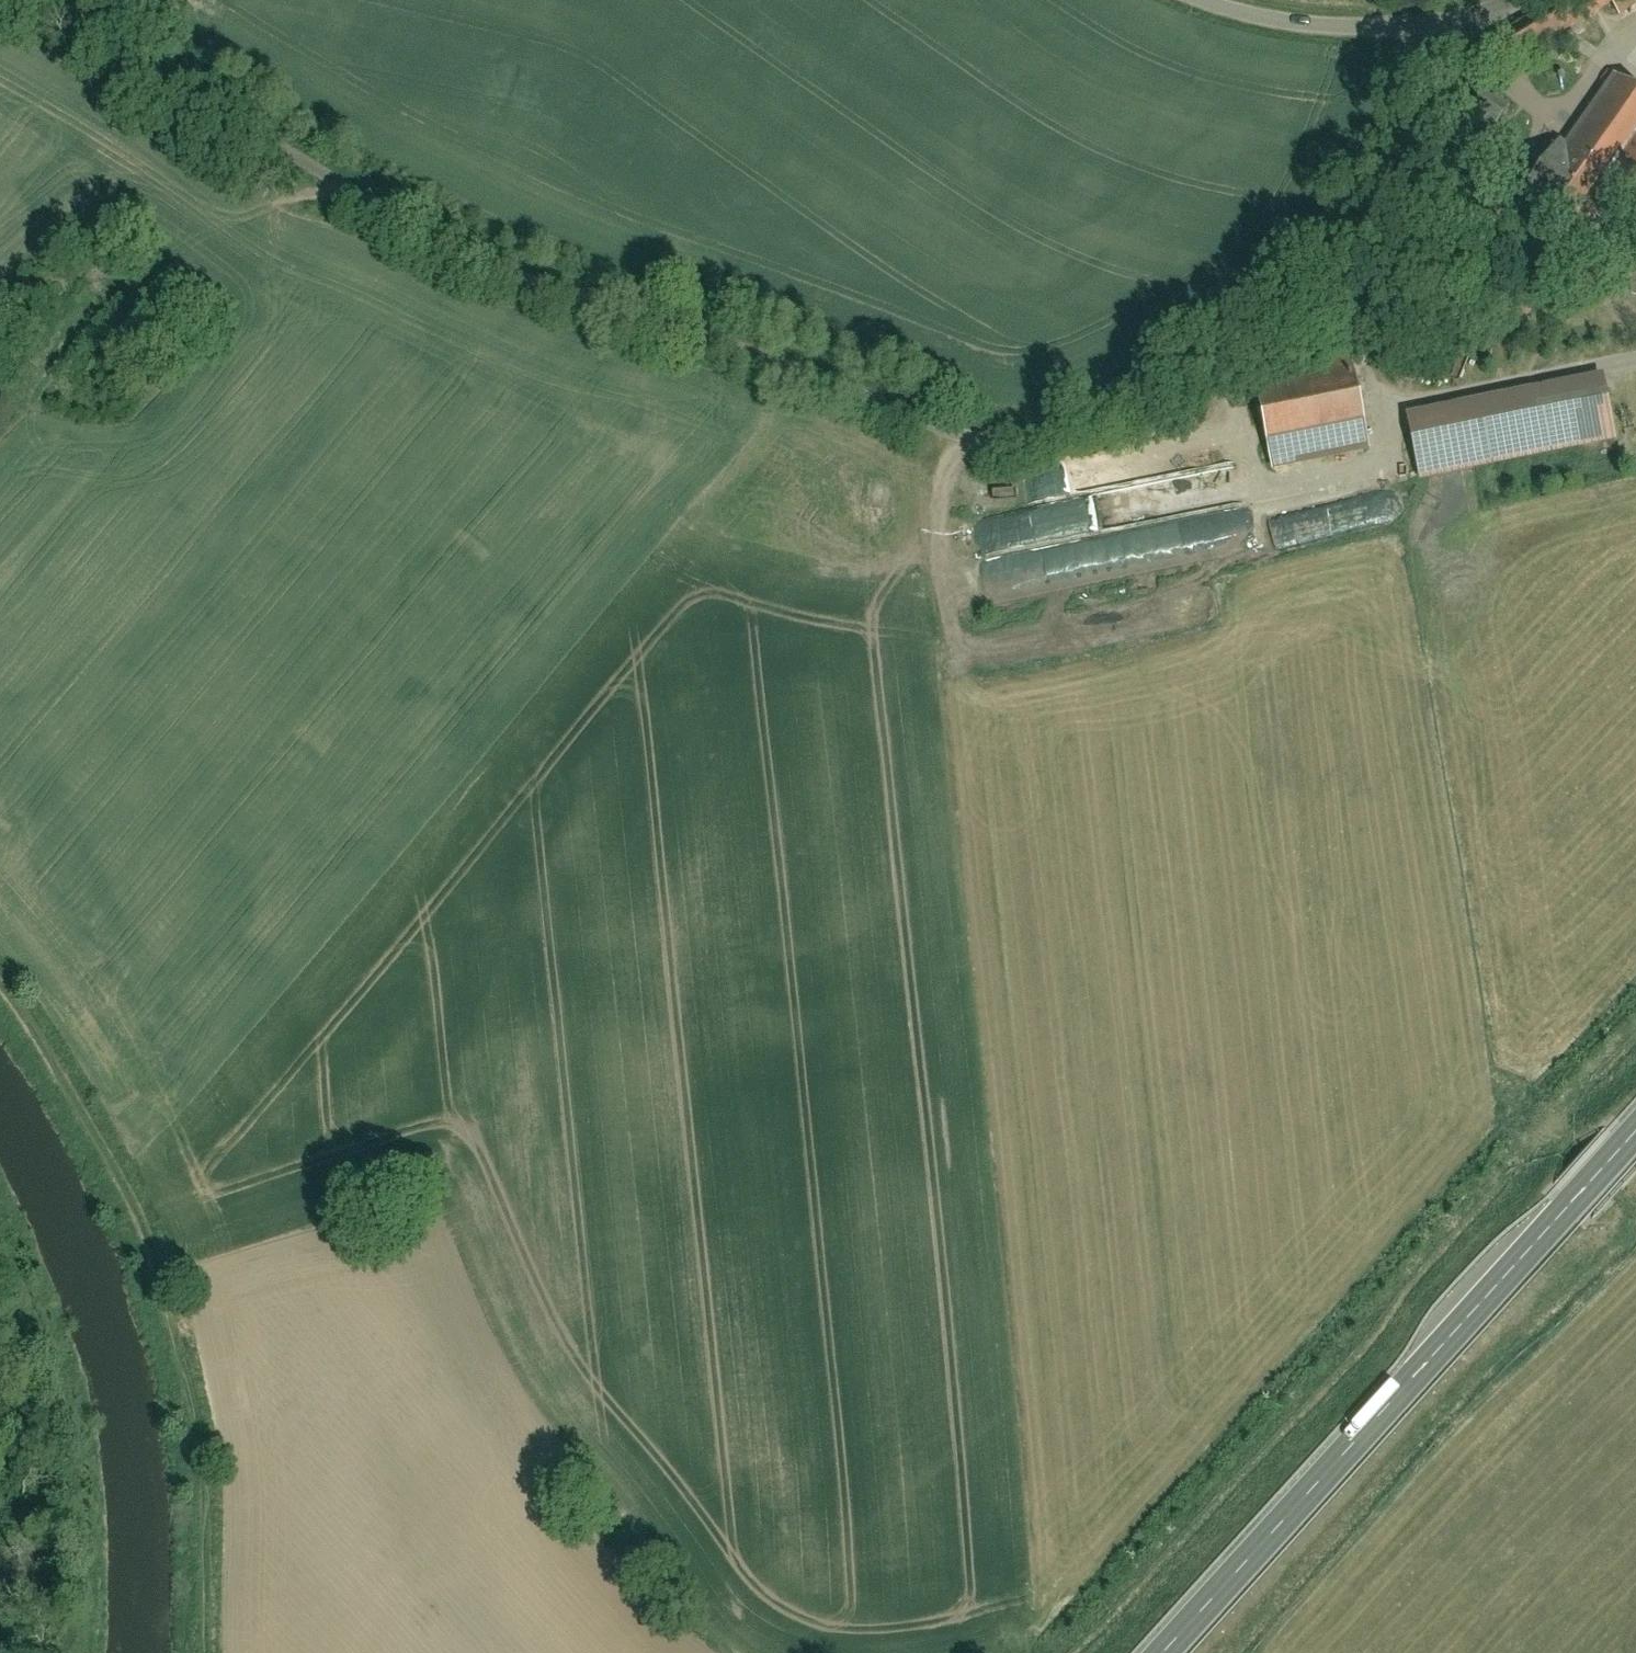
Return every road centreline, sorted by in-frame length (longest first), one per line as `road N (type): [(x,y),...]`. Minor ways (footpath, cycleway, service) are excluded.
road 1 (residential): [(1461,33),(1406,84),(1292,308),(1055,418),(997,431),(944,421),(467,237),(50,0)]
road 2 (primary): [(1170,1652),(1635,1137)]
road 3 (residential): [(1461,33),(1320,26),(1203,0)]

